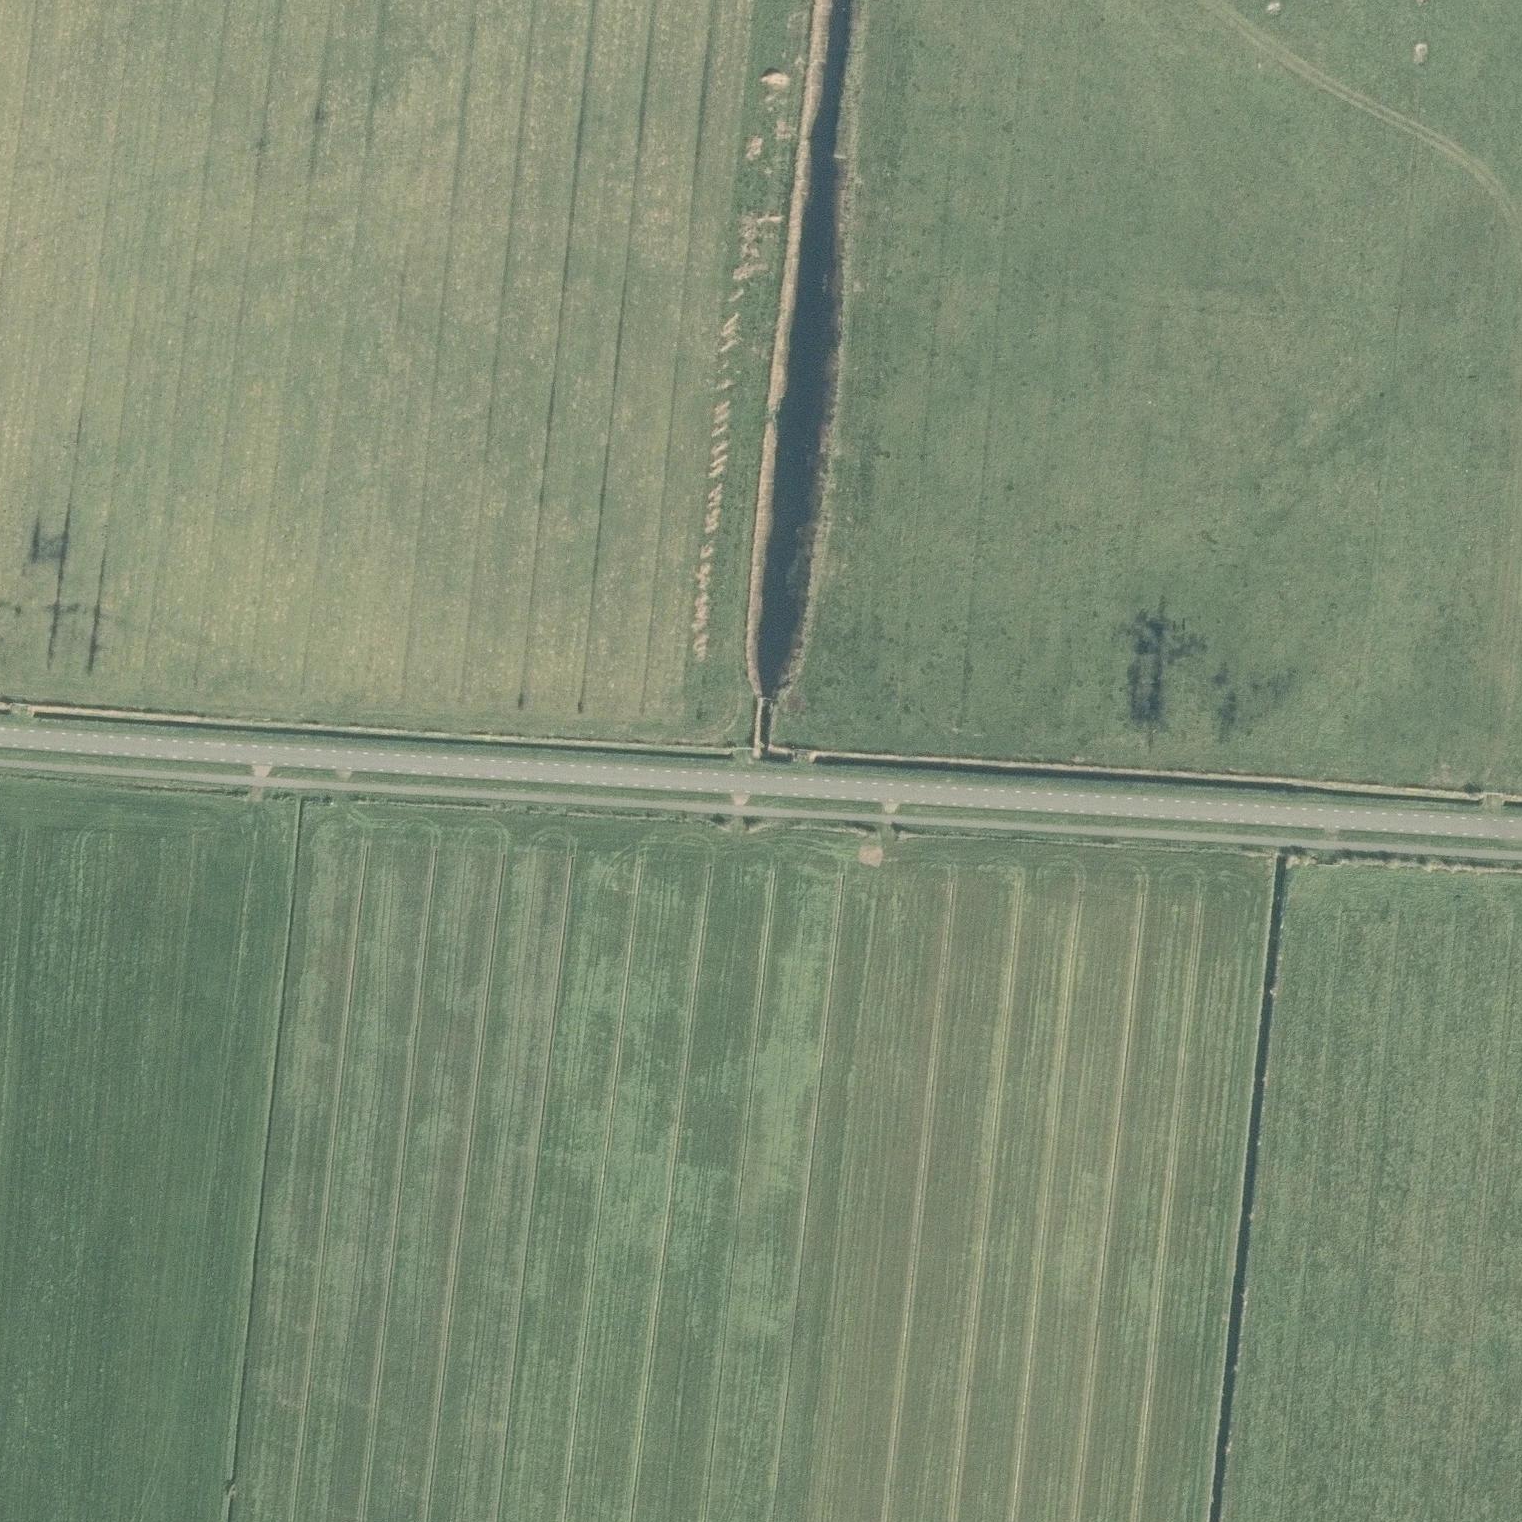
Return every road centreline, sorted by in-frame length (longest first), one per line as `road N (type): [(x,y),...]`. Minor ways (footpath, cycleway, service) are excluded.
road 1 (tertiary): [(1521,830),(0,735)]

